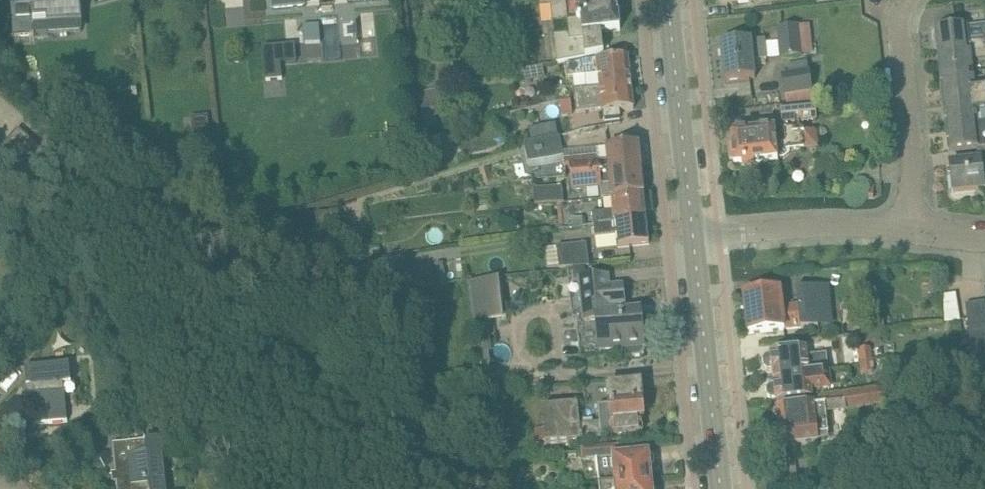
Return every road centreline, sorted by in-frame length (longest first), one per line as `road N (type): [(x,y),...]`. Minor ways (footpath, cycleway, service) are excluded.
road 1 (tertiary): [(722,488),(695,230)]
road 2 (residential): [(911,230),(915,168),(900,13),(908,0)]
road 3 (tertiary): [(695,230),(669,0)]
road 4 (unclassified): [(695,230),(826,224),(911,230)]

